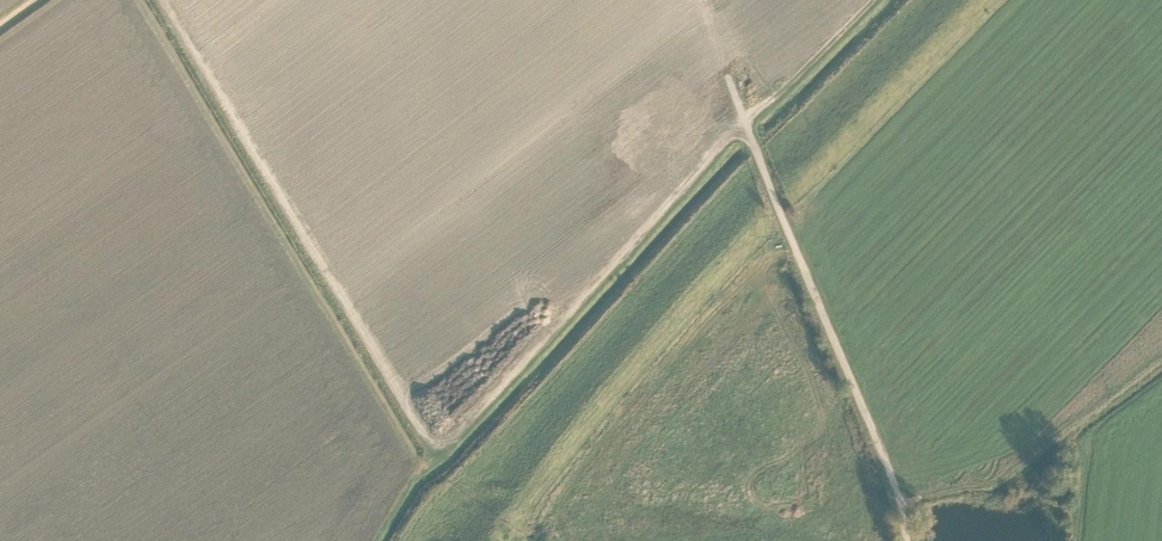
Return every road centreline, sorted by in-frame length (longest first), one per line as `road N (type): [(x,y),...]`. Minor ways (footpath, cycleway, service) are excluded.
road 1 (track): [(907,540),(896,491),(697,0)]

